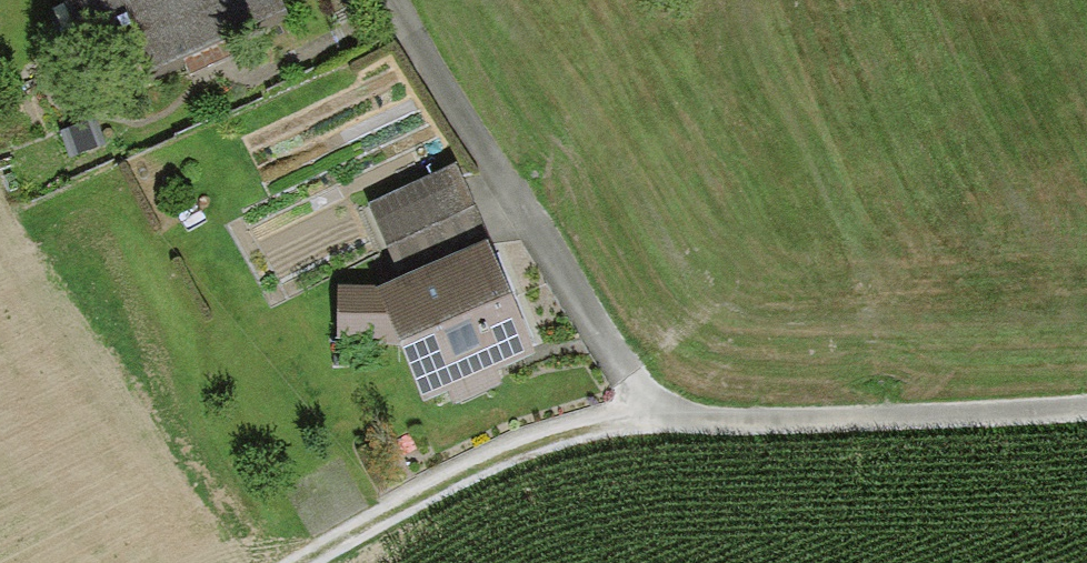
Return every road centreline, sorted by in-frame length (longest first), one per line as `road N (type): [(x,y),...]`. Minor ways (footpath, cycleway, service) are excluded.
road 1 (track): [(302,562),(497,464),(594,435),(699,423),(1086,411)]
road 2 (track): [(384,0),(658,428)]

